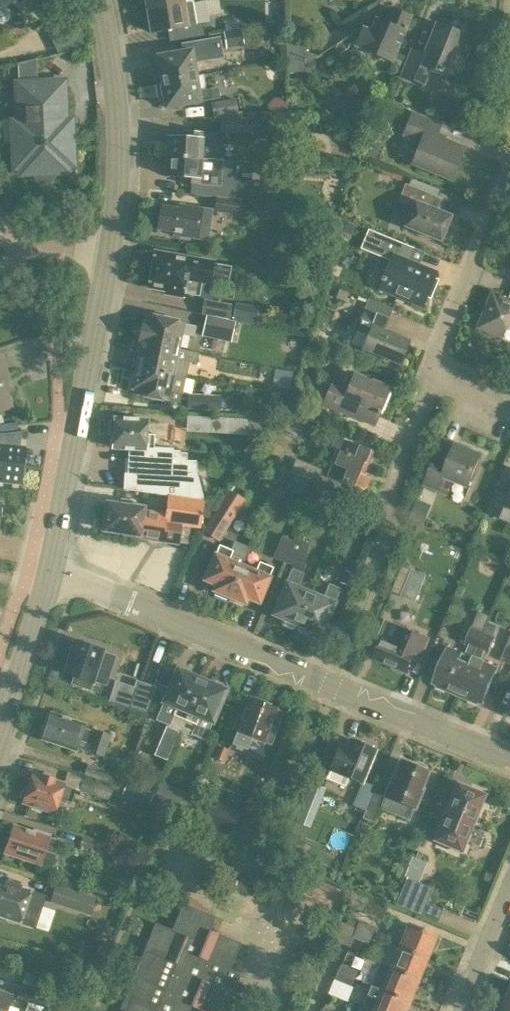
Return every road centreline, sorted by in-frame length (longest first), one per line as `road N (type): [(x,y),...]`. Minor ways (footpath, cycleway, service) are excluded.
road 1 (residential): [(509,762),(48,570)]
road 2 (tertiary): [(48,570),(108,256)]
road 3 (tertiary): [(108,256),(120,180),(121,63),(105,0)]
road 4 (residential): [(509,166),(435,360),(439,373)]
road 5 (tertiary): [(0,726),(48,570)]
road 6 (residential): [(386,509),(439,373)]
road 7 (residential): [(457,1010),(509,889)]

